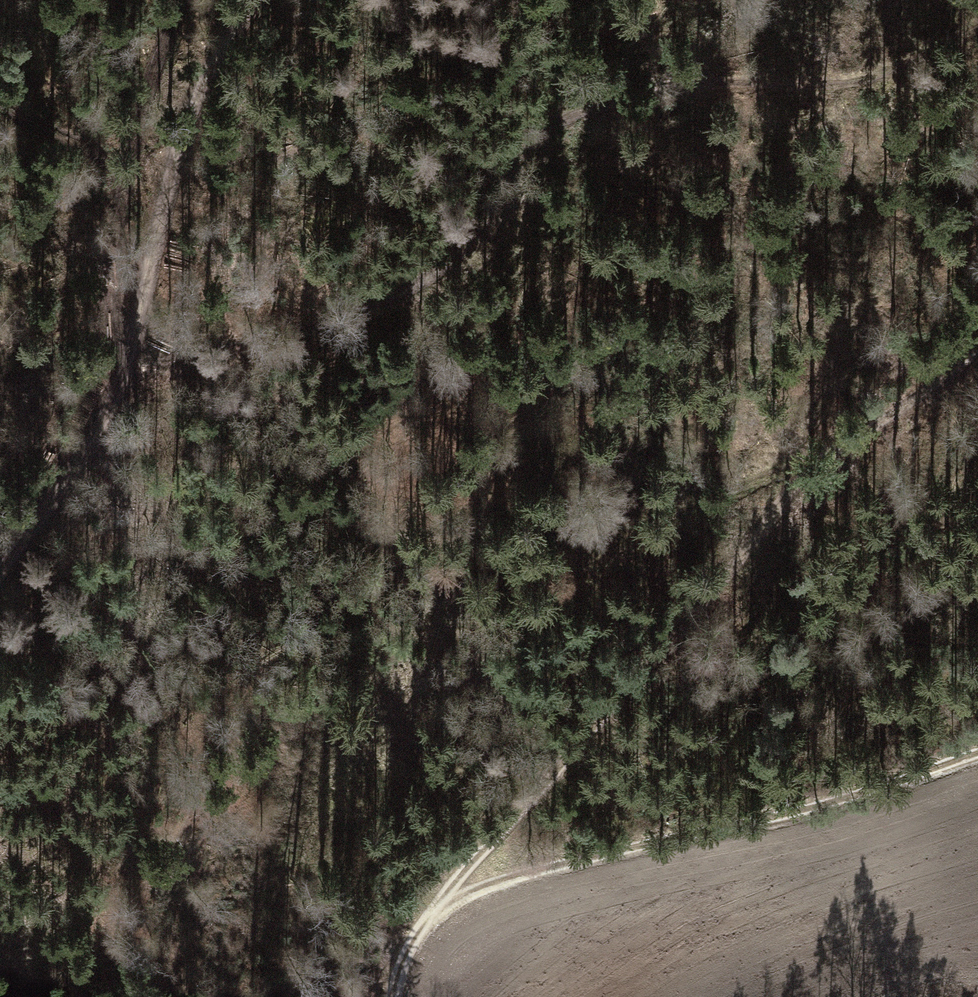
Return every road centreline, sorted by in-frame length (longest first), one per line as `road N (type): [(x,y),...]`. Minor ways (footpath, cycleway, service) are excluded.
road 1 (track): [(126,339),(223,352),(387,311),(476,236),(546,130),(629,107),(857,82),(977,28)]
road 2 (track): [(285,996),(316,926),(319,813),(347,744),(679,505),(788,463),(824,458)]
road 3 (track): [(408,934),(824,458),(942,371),(977,355)]
road 4 (track): [(977,748),(483,888),(408,934),(387,996)]
road 5 (track): [(261,0),(216,80),(105,400),(0,564)]

